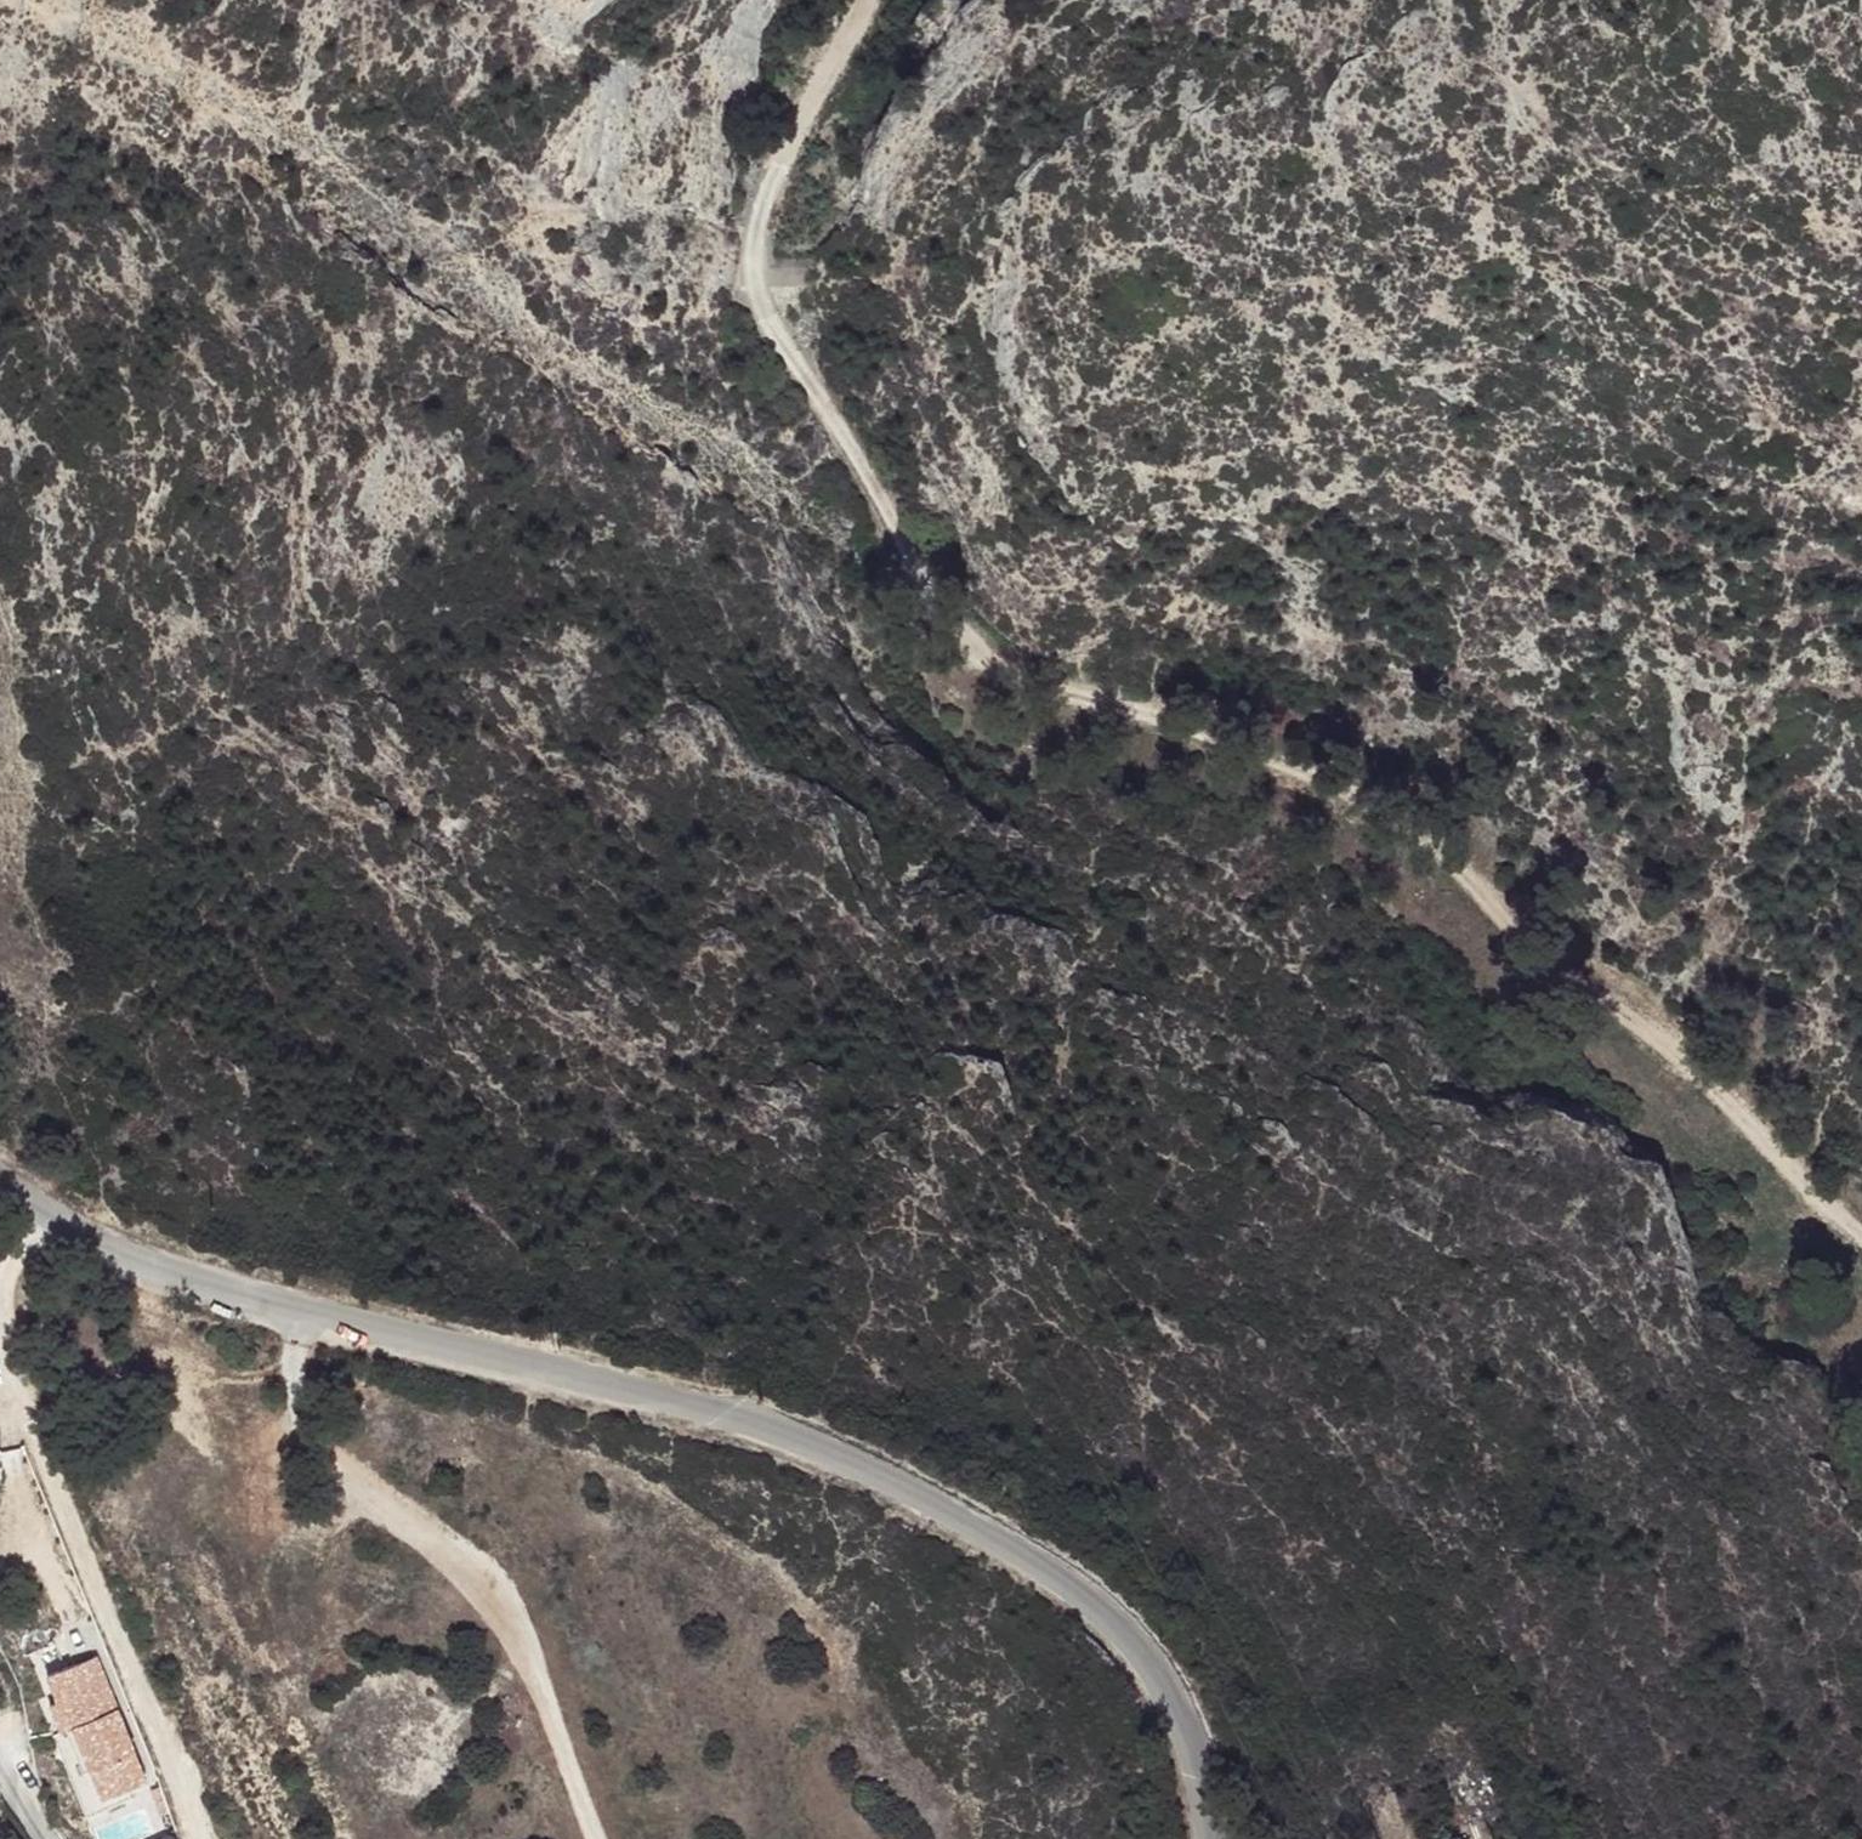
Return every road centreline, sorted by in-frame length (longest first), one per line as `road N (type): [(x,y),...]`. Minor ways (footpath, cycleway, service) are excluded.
road 1 (track): [(1861,1230),(1746,1105),(1670,1045),(1588,1000),(1537,961),(1430,842),(1356,794),(1262,755),(995,673),(968,650),(916,578),(757,301),(745,246),(764,187),(867,0)]
road 2 (unclassified): [(1210,1838),(1199,1769),(1158,1686),(1111,1624),(1049,1575),(940,1509),(837,1456),(671,1397),(303,1321),(189,1288),(52,1221),(0,1186)]

